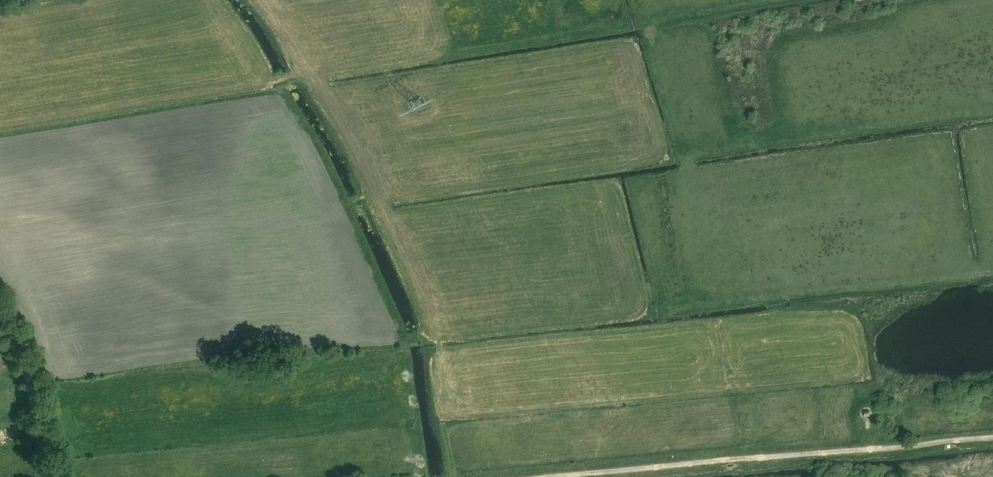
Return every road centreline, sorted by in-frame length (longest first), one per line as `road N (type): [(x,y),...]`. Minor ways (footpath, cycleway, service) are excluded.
road 1 (track): [(577,476),(992,438)]
road 2 (track): [(58,476),(29,360),(0,308)]

